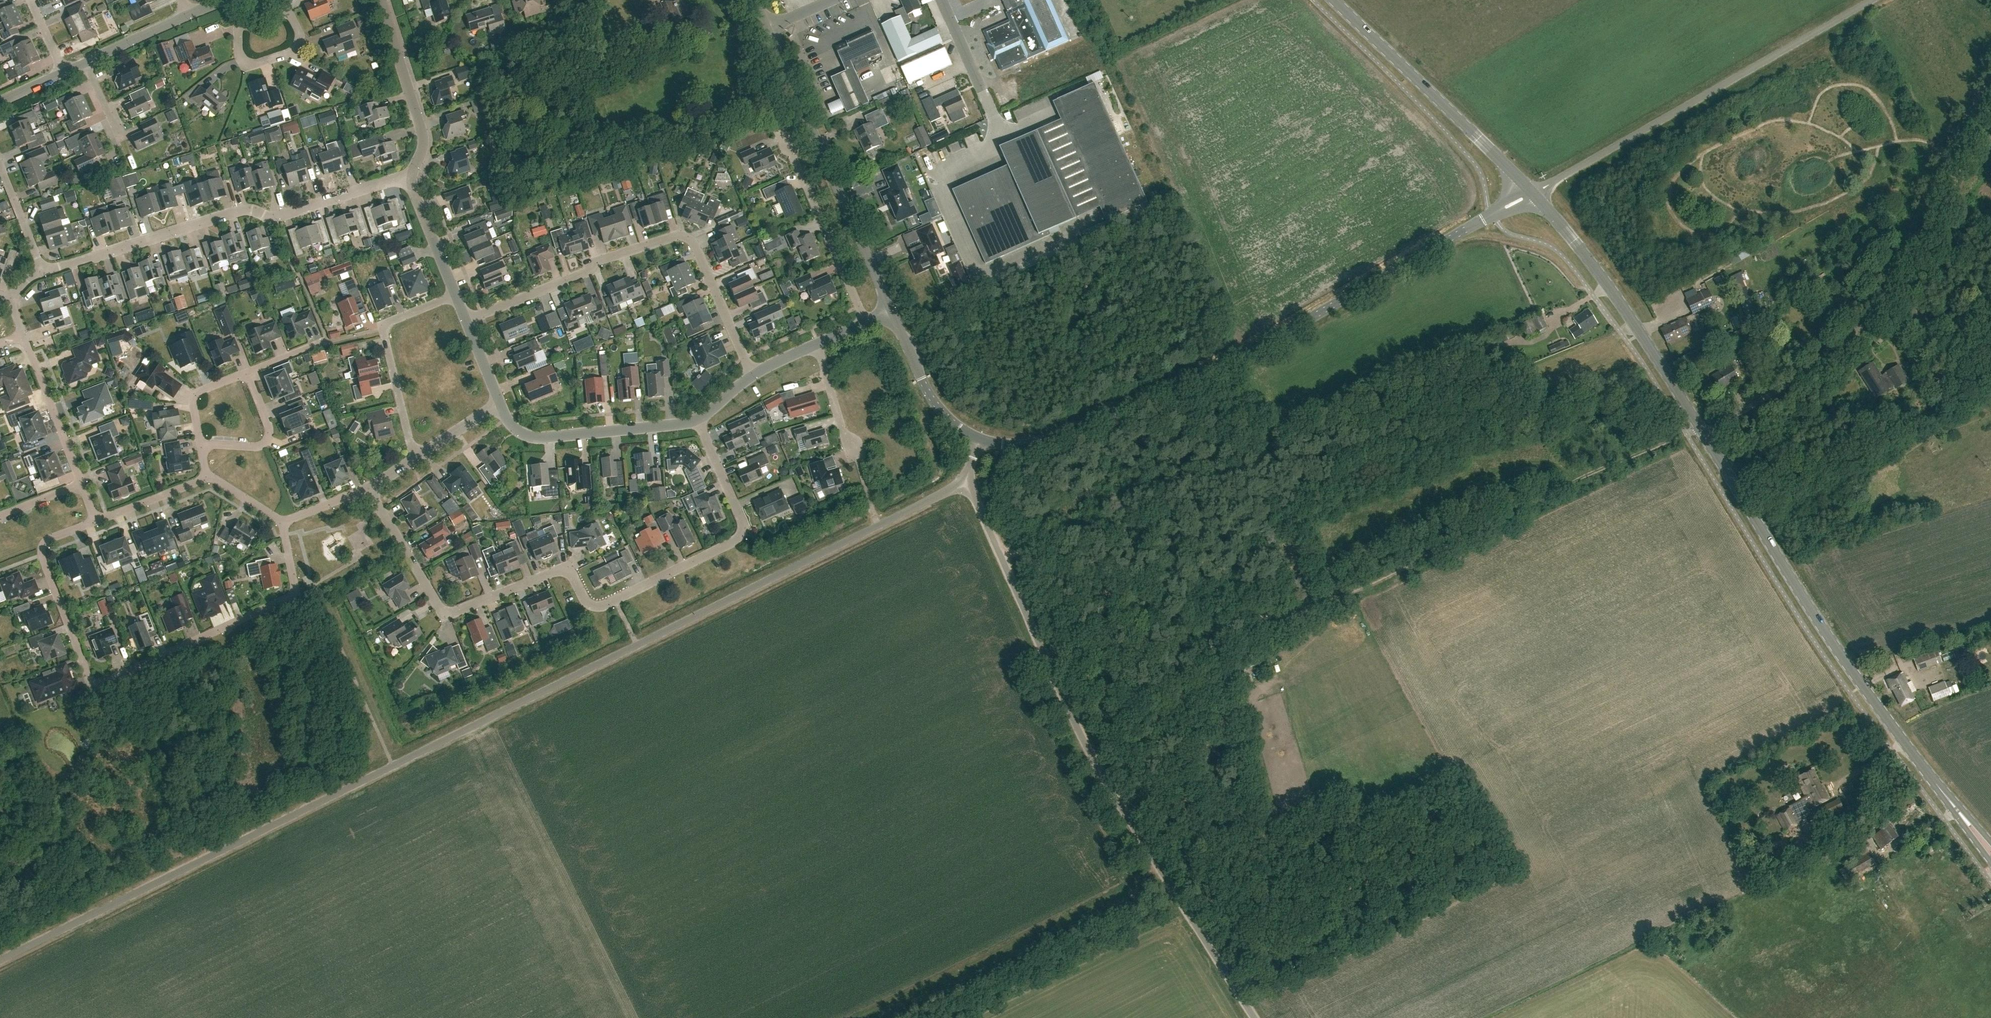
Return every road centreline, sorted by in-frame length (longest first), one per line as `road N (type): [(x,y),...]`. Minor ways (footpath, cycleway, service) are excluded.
road 1 (unclassified): [(0,960),(967,480)]
road 2 (unclassified): [(980,441),(1018,447),(1075,431),(1245,353),(1533,192)]
road 3 (residential): [(369,486),(439,606),(461,609),(558,570),(571,574),(586,604),(596,608),(742,533),(698,419)]
road 4 (unclassified): [(1253,1017),(1094,764),(967,480)]
road 5 (track): [(1686,434),(1340,596),(1270,616),(1191,608)]
road 6 (residential): [(95,522),(44,542),(41,553),(93,684),(288,600),(295,589),(284,524)]
road 7 (unclassified): [(1704,434),(1832,352),(1858,326),(1990,79)]
road 8 (primary): [(1957,810),(1815,617),(1704,434)]
road 9 (residential): [(753,374),(688,237),(597,261),(467,322)]
road 10 (unclassified): [(1533,192),(1870,0)]
road 11 (residential): [(41,271),(241,210),(278,216),(412,178)]
road 12 (unclassified): [(891,310),(767,29)]
road 13 (primary): [(1704,434),(1609,286),(1533,192)]
road 14 (primary): [(1533,192),(1333,0)]
road 15 (residential): [(698,419),(542,439),(513,426),(499,404)]
road 16 (residential): [(415,457),(384,329),(456,295)]
road 17 (residential): [(865,322),(790,149),(791,133)]
road 18 (track): [(1191,608),(1071,584),(1022,557),(1001,556)]
road 19 (residential): [(412,178),(422,137),(379,0)]
road 20 (residential): [(259,7),(286,11),(300,35),(294,52),(245,64),(239,29),(246,18)]
road 21 (unclassified): [(980,441),(950,421),(927,390),(891,310)]
road 22 (residential): [(80,483),(24,336)]
road 23 (unclassified): [(1000,131),(943,0)]
road 24 (residential): [(201,444),(250,447),(266,439),(248,373)]
road 25 (residential): [(456,295),(412,178)]
road 26 (residential): [(207,476),(95,522)]

